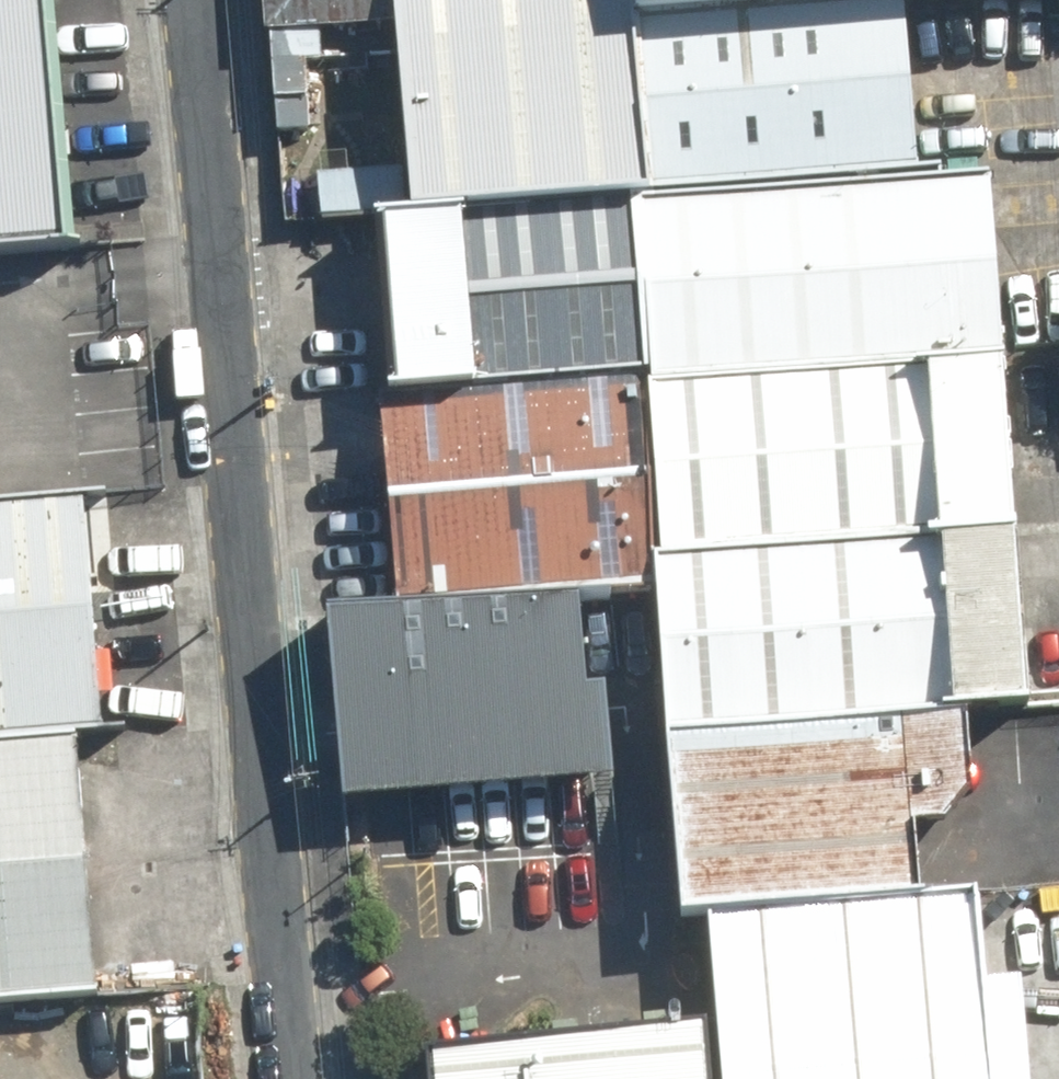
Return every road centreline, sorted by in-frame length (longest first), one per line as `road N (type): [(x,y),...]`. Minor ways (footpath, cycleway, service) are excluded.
road 1 (residential): [(185,0),(285,1078)]

